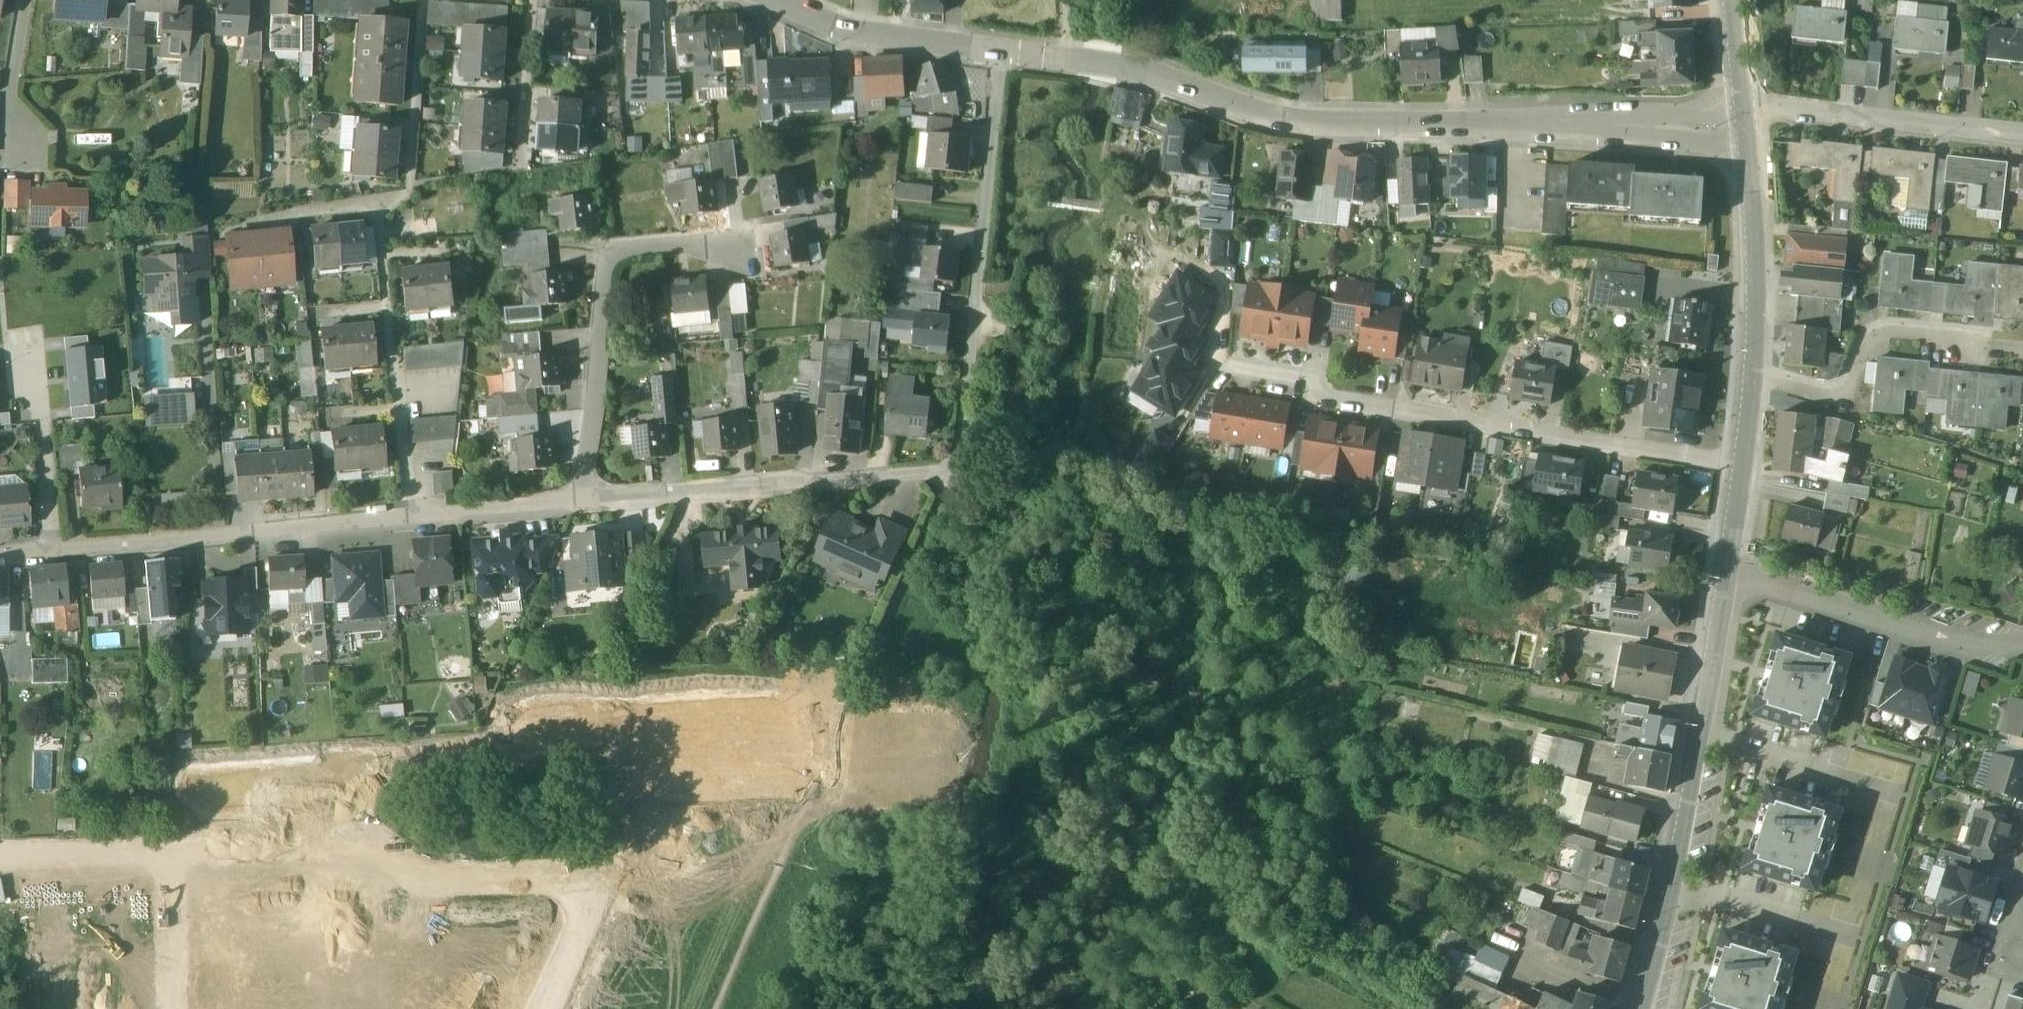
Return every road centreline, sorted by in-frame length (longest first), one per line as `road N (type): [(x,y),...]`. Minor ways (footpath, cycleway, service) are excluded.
road 1 (residential): [(579,502),(950,476),(959,462),(1001,52)]
road 2 (residential): [(1001,52),(1120,68),(1318,126),(1689,130),(1748,120)]
road 3 (residential): [(169,850),(358,838),(422,882),(600,877),(544,1008)]
road 4 (residential): [(1748,468),(1324,399),(1313,388)]
road 5 (tertiary): [(1640,1008),(1733,577)]
road 6 (residential): [(0,554),(410,519)]
road 7 (residential): [(579,502),(607,252),(685,246),(743,253)]
road 8 (residential): [(376,201),(410,519)]
road 9 (residential): [(1758,375),(1845,397),(1875,331),(2022,344)]
road 10 (residential): [(2022,644),(2013,641),(1991,653),(1733,577)]
road 11 (residential): [(1748,120),(1800,112),(2022,137)]
road 12 (tertiary): [(1758,375),(1763,230),(1748,120)]
road 13 (residential): [(776,0),(852,31),(1001,52)]
road 14 (residential): [(424,0),(409,196),(376,201)]
road 15 (residential): [(531,0),(520,170)]
road 16 (residential): [(208,227),(376,201)]
road 17 (residential): [(410,519),(579,502)]
road 18 (residential): [(0,854),(169,850)]
road 19 (residential): [(169,850),(172,1008)]
road 20 (residential): [(24,0),(8,93),(22,145)]
road 21 (tertiary): [(1748,120),(1732,0)]

